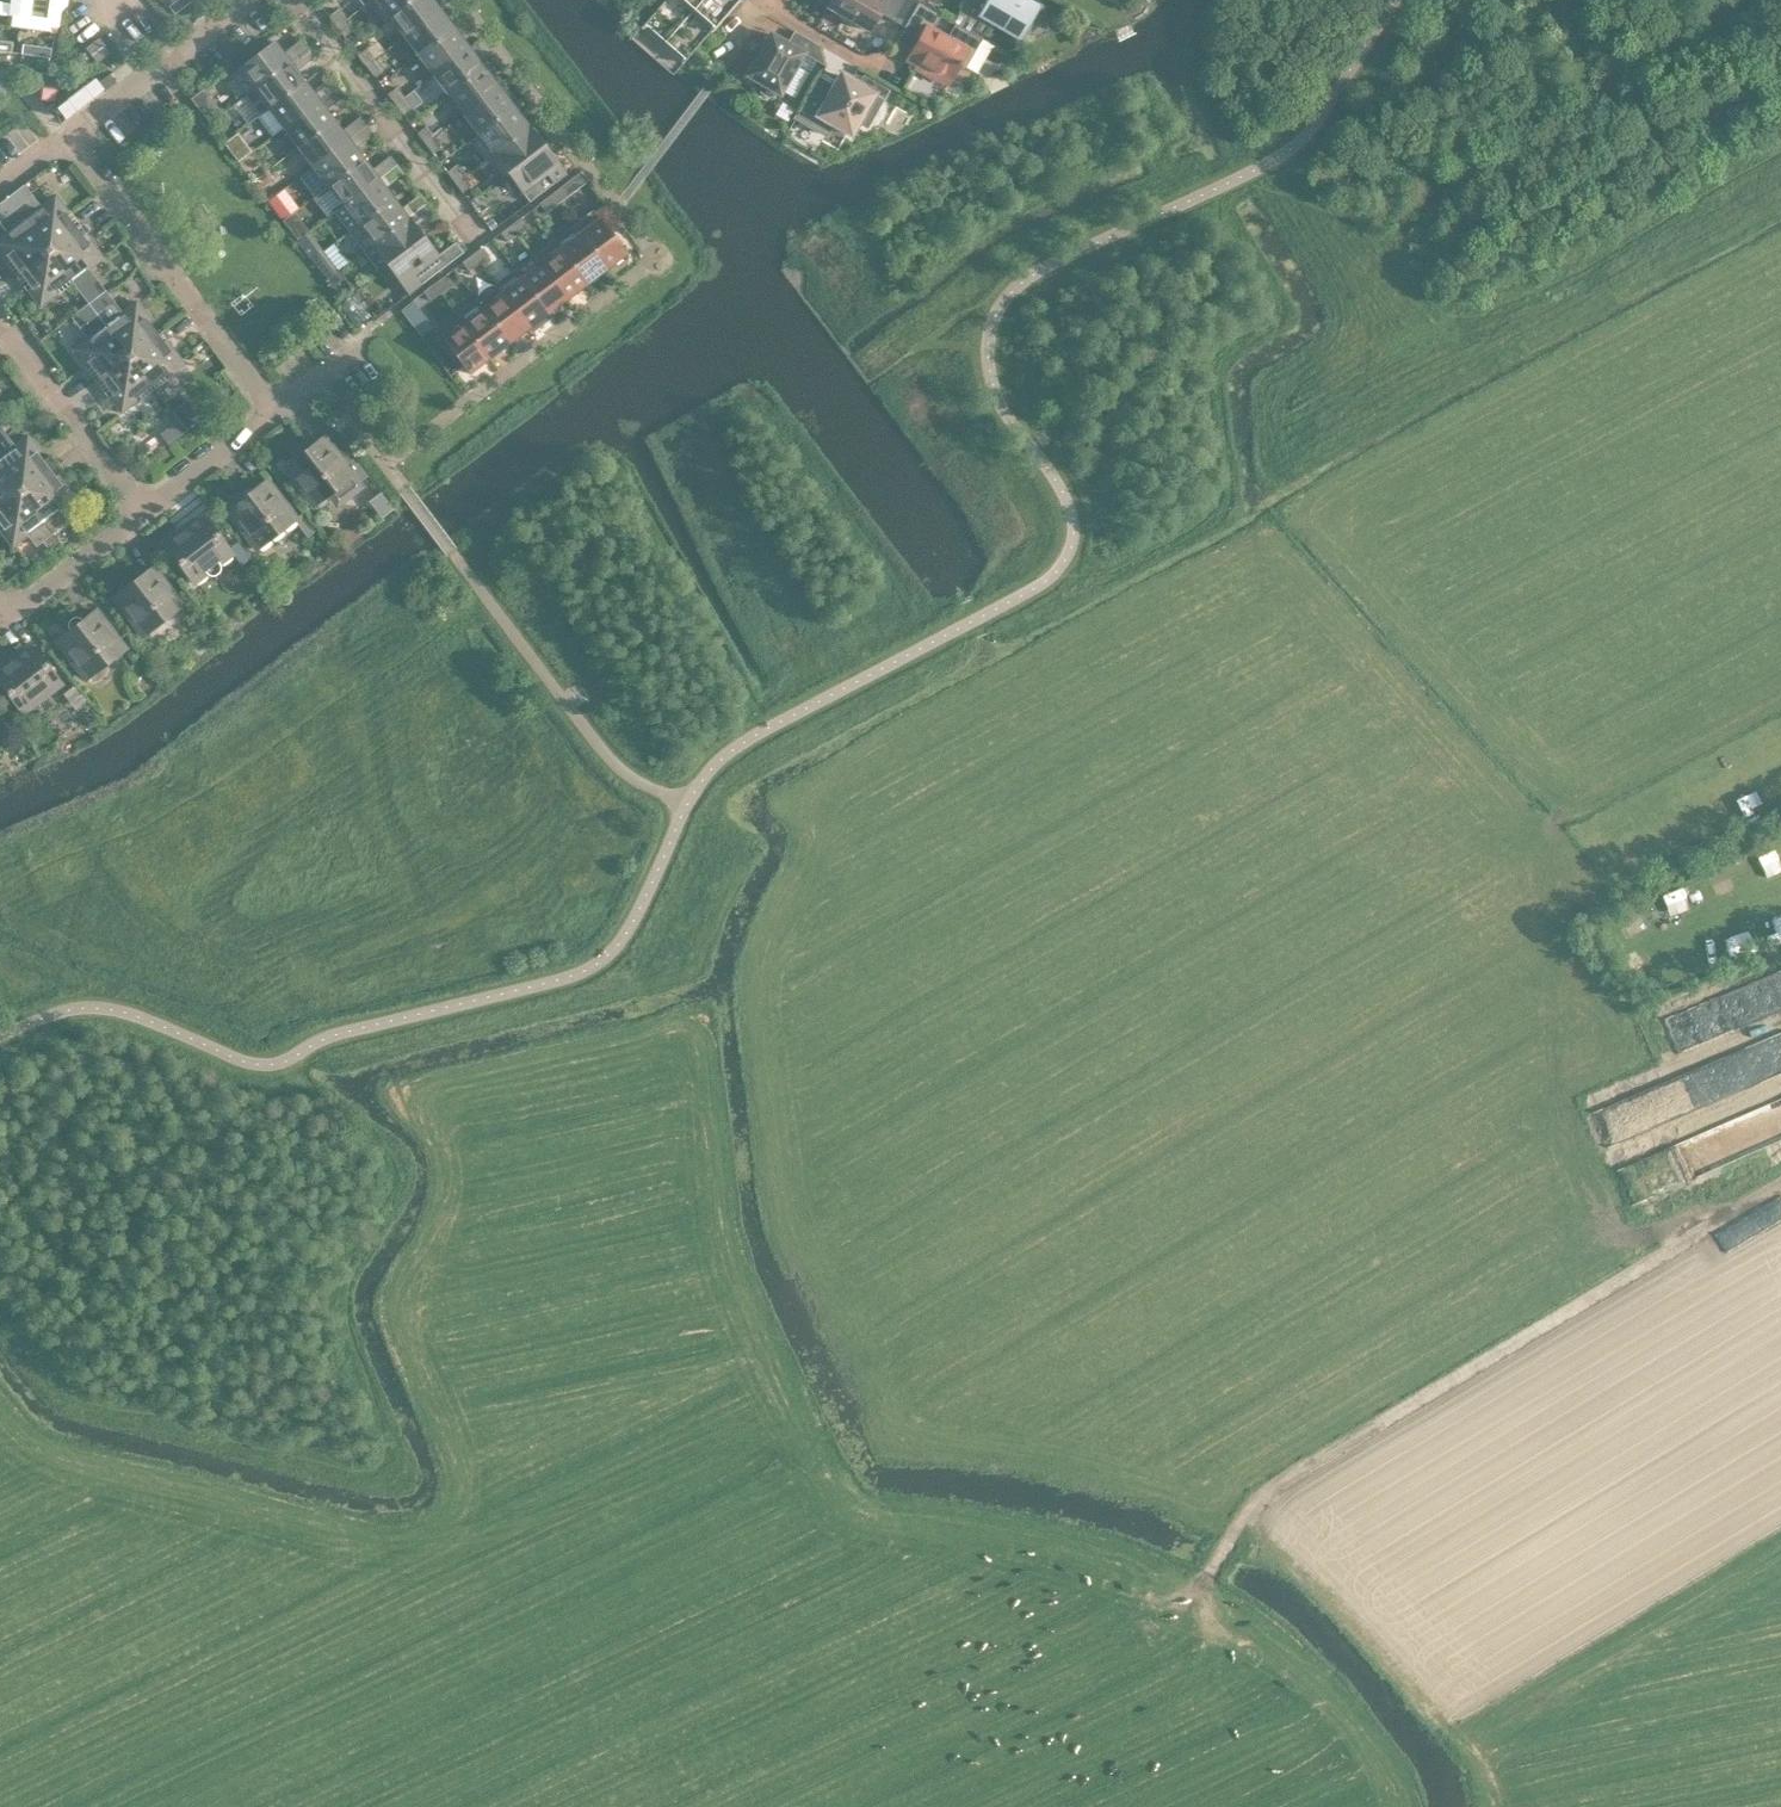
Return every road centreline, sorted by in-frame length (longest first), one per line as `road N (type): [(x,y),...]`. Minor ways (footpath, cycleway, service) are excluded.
road 1 (track): [(1255,1513),(1265,1499),(1780,1186)]
road 2 (track): [(857,1503),(1042,1550),(1190,1602),(1255,1513)]
road 3 (track): [(1495,1806),(1485,1766),(1452,1724),(1255,1513)]
road 4 (residential): [(269,410),(69,138)]
road 5 (residential): [(470,251),(292,0)]
road 6 (track): [(1384,1806),(1378,1780),(1281,1668),(1190,1602)]
road 7 (residential): [(0,327),(140,510)]
road 8 (residential): [(69,138),(251,0)]
road 9 (residential): [(140,510),(33,601),(11,617),(0,609)]
road 10 (residential): [(269,410),(140,510)]

